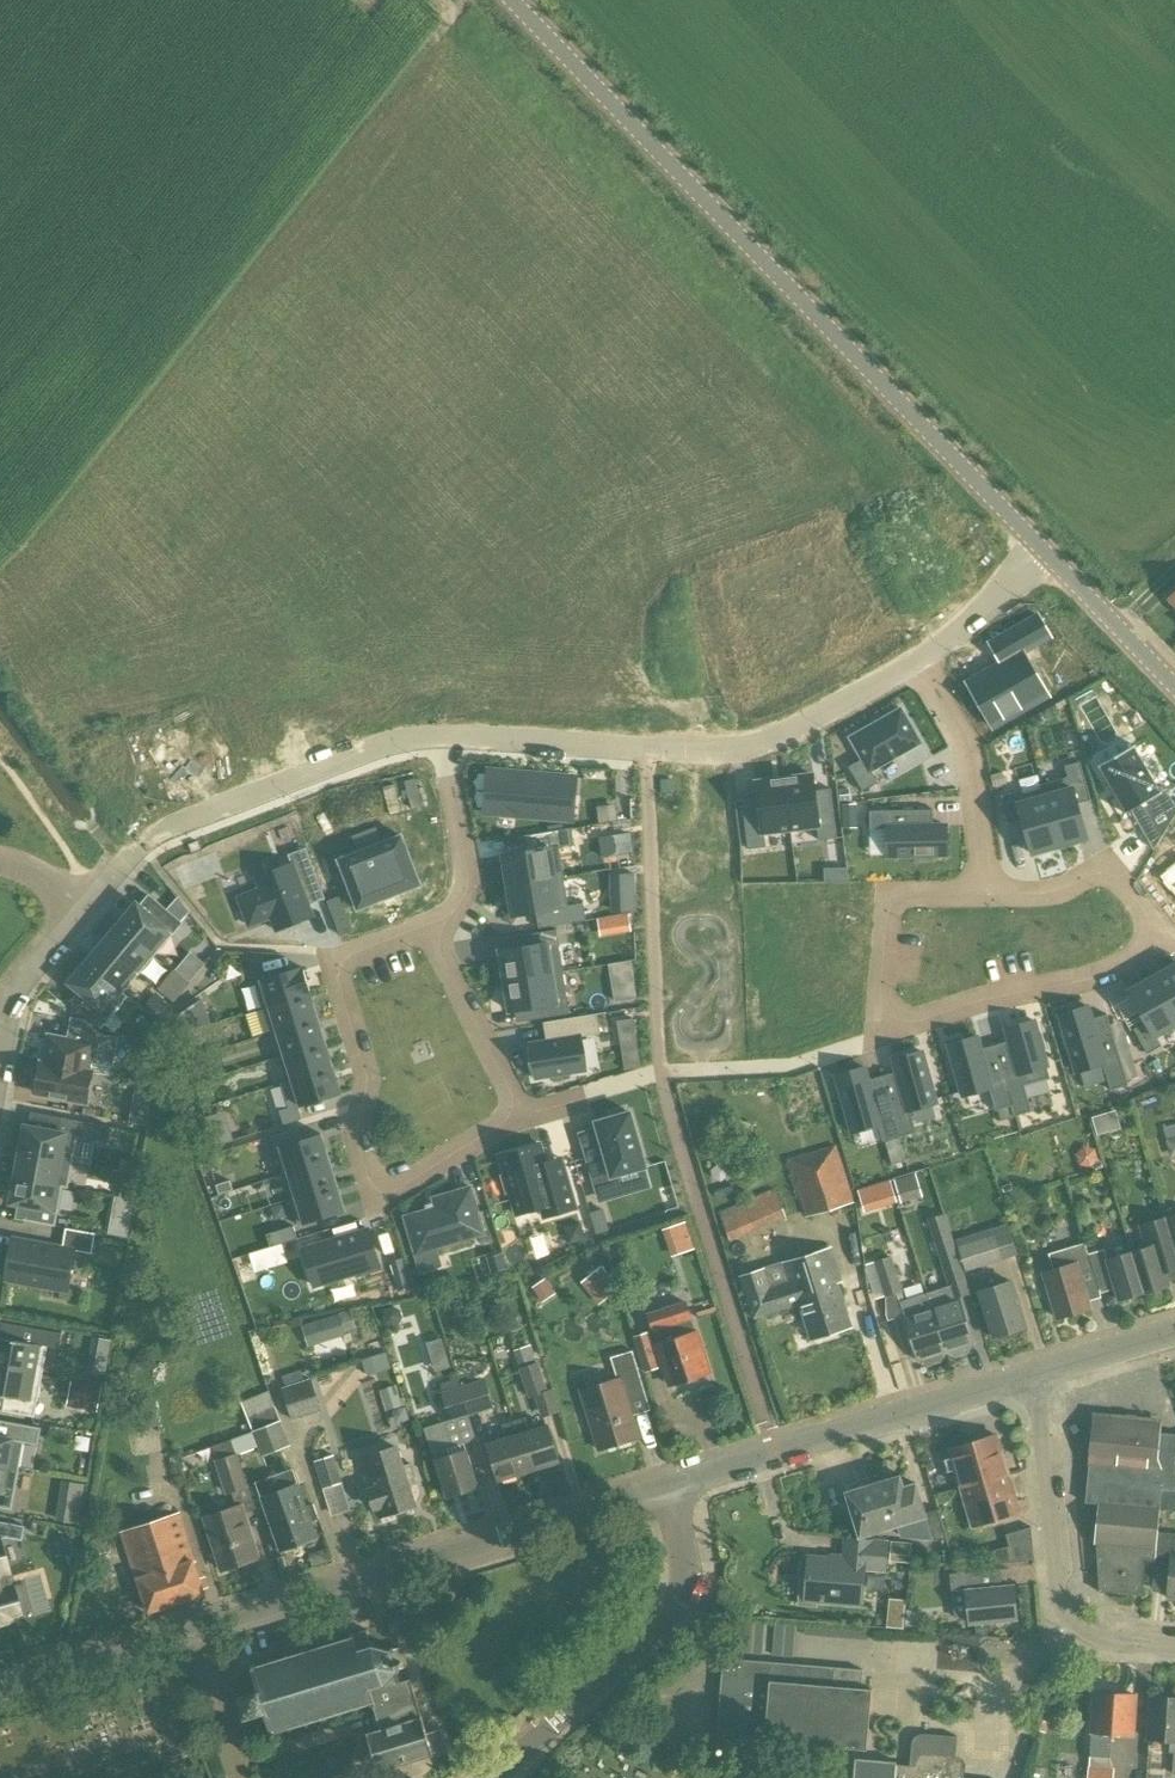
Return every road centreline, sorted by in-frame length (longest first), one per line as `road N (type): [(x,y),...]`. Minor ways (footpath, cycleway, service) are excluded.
road 1 (tertiary): [(1041,550),(513,0)]
road 2 (tertiary): [(0,1691),(667,1486)]
road 3 (residential): [(240,801),(192,661),(196,637),(337,434),(412,357),(508,284)]
road 4 (residential): [(508,284),(566,319),(639,383),(792,555),(863,690)]
road 5 (residential): [(985,896),(1059,898),(1108,872),(1161,940),(1100,976),(885,1029)]
road 6 (residential): [(437,930),(340,968),(370,1078),(360,1128),(374,1170),(382,1183),(413,1183),(502,1116)]
road 7 (residential): [(440,732),(711,751),(753,746),(863,690)]
road 8 (residential): [(502,1116),(527,1118),(662,1074),(787,1067),(864,1045),(885,1029)]
road 9 (tertiary): [(667,1486),(1036,1376)]
road 10 (unclassified): [(496,1777),(685,1599),(688,1569),(667,1486)]
road 11 (residential): [(1036,1376),(1058,1595),(1072,1618),(1103,1638),(1174,1645)]
road 12 (residential): [(918,659),(977,775),(985,896)]
road 13 (residential): [(885,1029),(900,895),(985,896)]
road 14 (residential): [(240,801),(440,732)]
road 15 (residential): [(437,930),(468,887),(440,732)]
road 16 (residential): [(502,1116),(509,1092),(437,930)]
road 17 (residential): [(85,912),(142,843),(240,801)]
road 18 (tertiary): [(1174,687),(1041,550)]
road 19 (residential): [(918,659),(952,638),(1041,550)]
road 20 (residential): [(0,1039),(15,987),(85,912)]
road 21 (tertiary): [(1036,1376),(1174,1334)]

